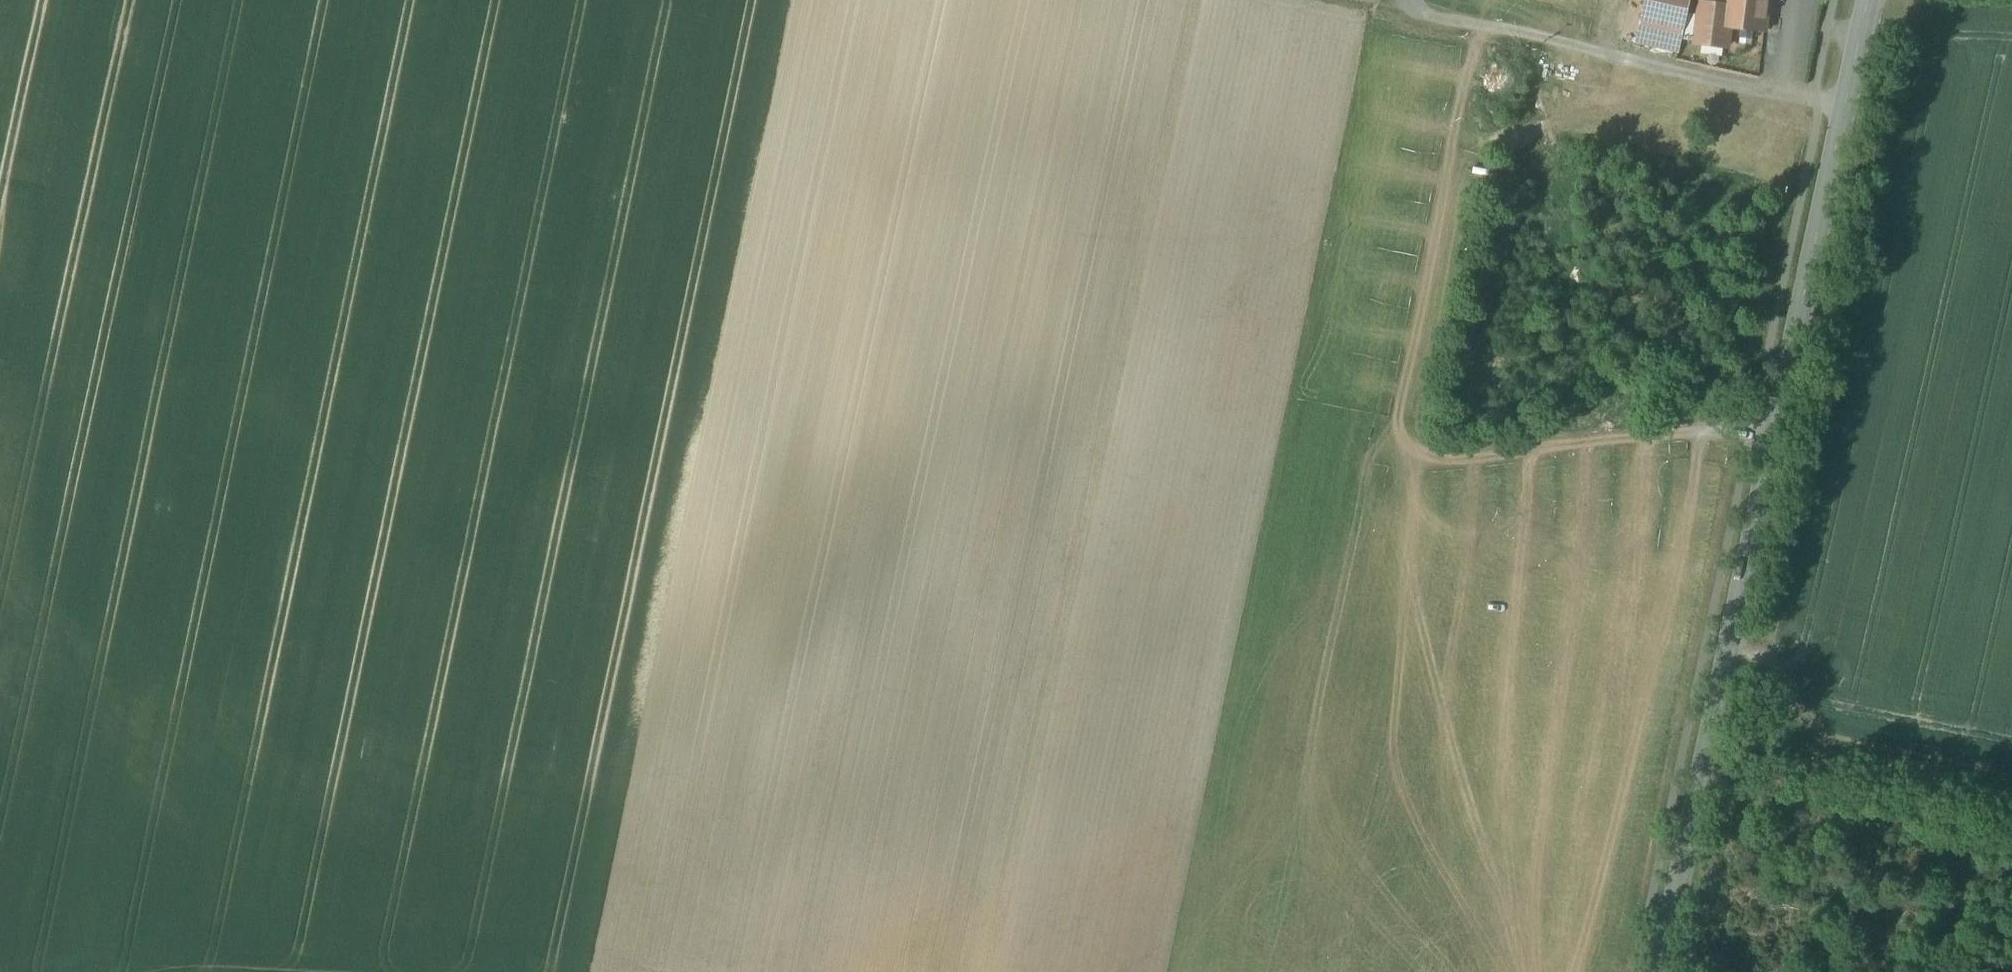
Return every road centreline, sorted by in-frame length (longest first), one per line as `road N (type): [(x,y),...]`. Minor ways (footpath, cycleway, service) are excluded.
road 1 (tertiary): [(1870,0),(1661,971)]

